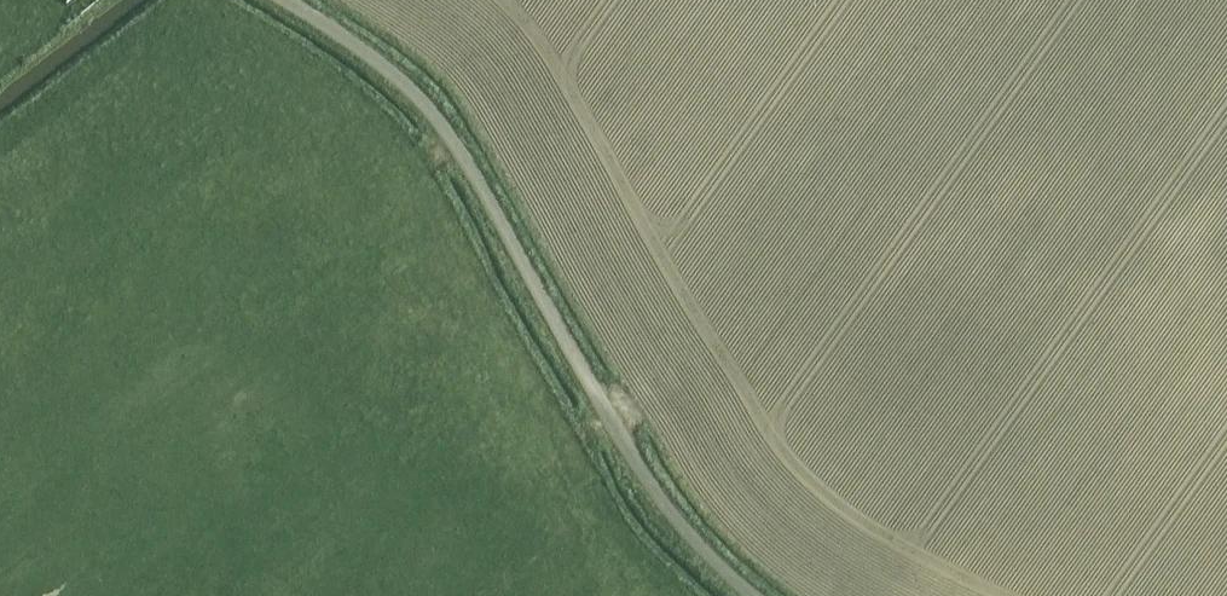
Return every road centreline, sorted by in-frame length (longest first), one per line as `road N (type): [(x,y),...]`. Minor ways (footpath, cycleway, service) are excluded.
road 1 (unclassified): [(743,595),(668,527),(444,130),(364,49),(281,0)]

